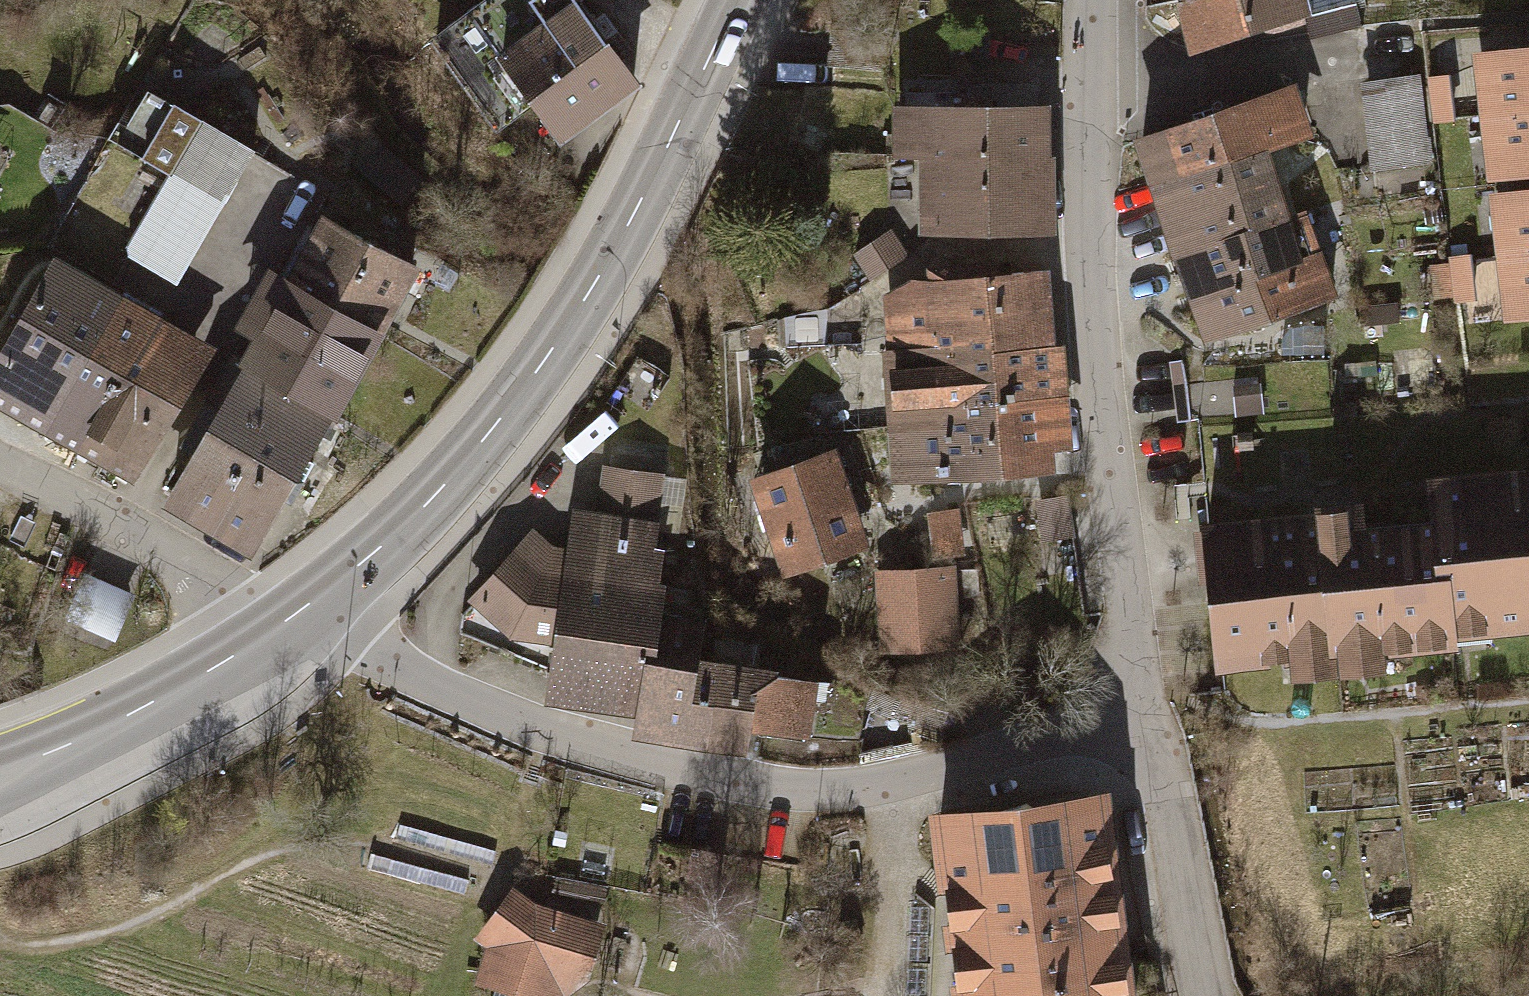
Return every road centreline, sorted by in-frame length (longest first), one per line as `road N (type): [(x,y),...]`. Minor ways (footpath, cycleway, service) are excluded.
road 1 (residential): [(294,613),(541,730),(672,766),(816,790),(895,796),(1149,745)]
road 2 (secondary): [(294,613),(440,490),(518,402),(654,177),(737,0)]
road 3 (unclassified): [(1094,0),(1101,368),(1149,745)]
road 4 (secondary): [(0,776),(188,686),(294,613)]
road 5 (residential): [(294,613),(0,467)]
road 6 (unclassified): [(1149,745),(1188,860),(1209,995)]

